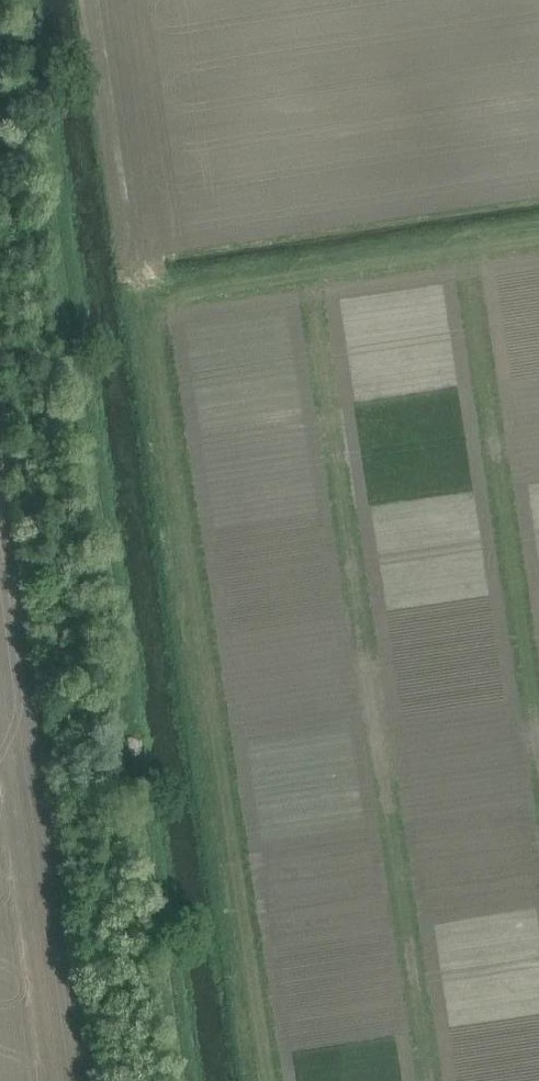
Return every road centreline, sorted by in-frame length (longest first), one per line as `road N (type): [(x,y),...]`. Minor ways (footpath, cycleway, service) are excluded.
road 1 (track): [(21,0),(129,688),(121,754),(140,785),(183,1080)]

